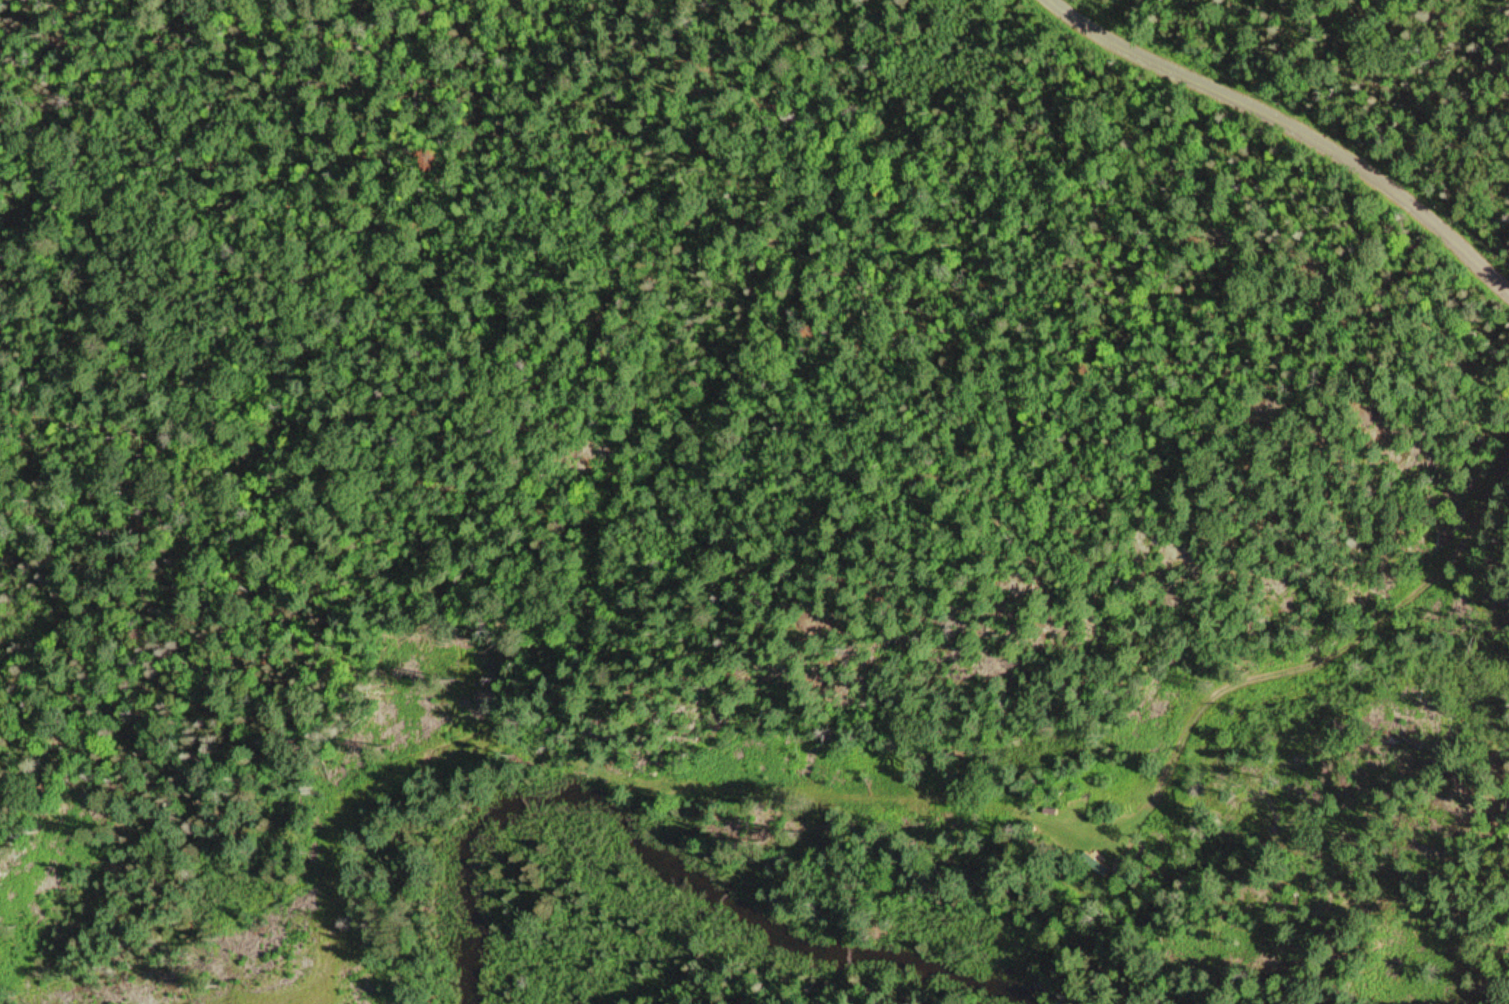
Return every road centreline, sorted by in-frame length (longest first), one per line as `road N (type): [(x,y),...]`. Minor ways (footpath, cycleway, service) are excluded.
road 1 (tertiary): [(1508,293),(1440,224),(1374,176),(1056,0)]
road 2 (residential): [(1508,452),(1449,577),(1326,671),(1241,681),(1204,739)]

